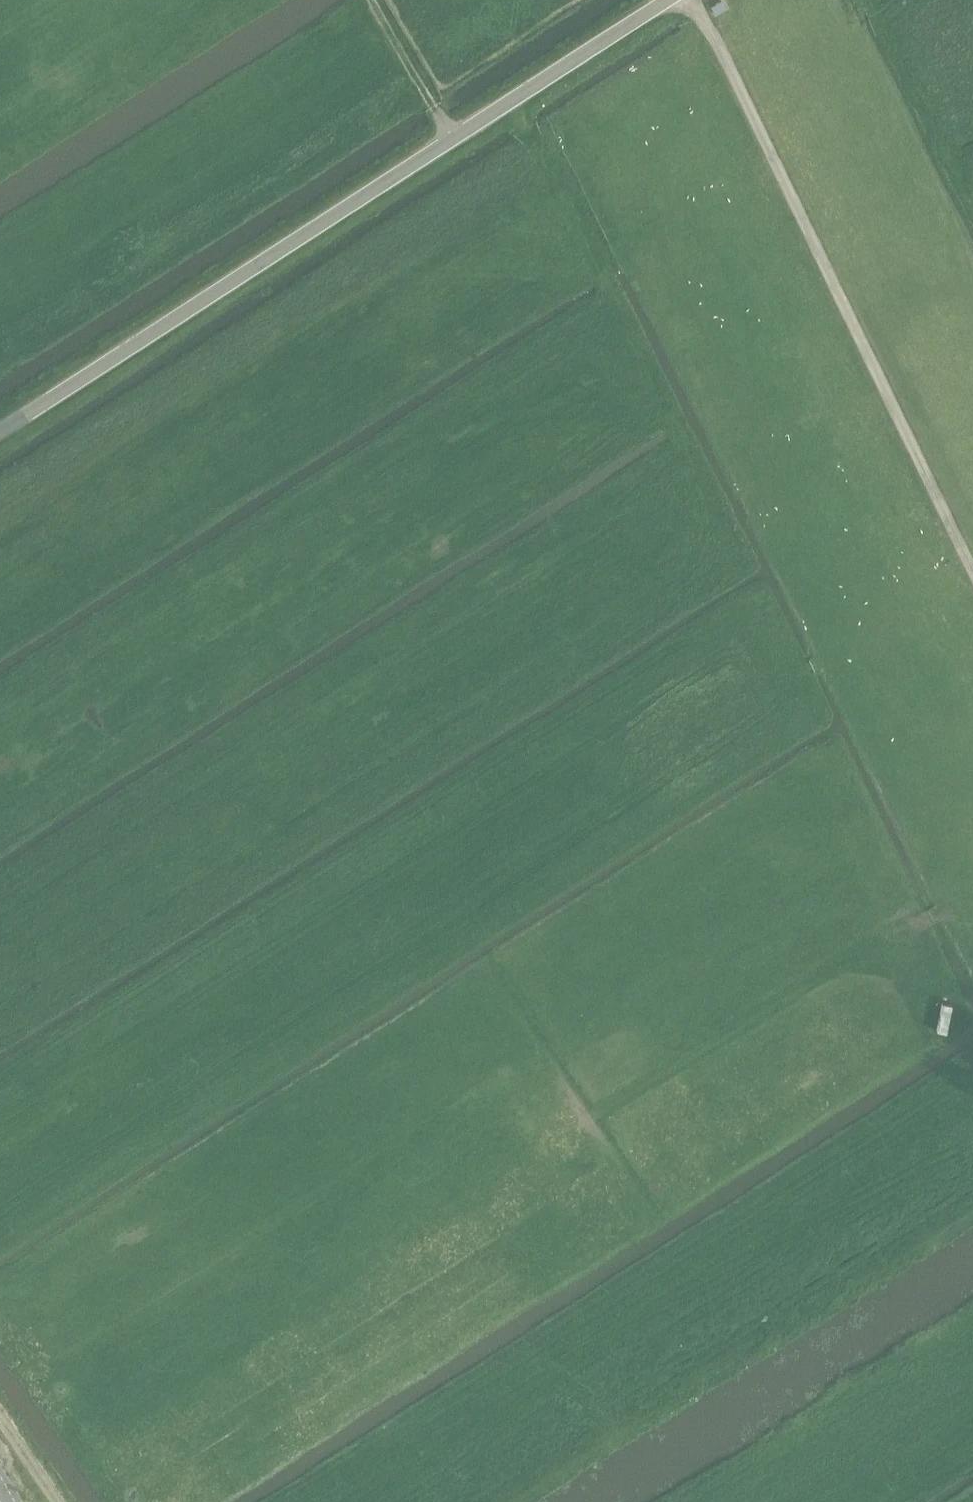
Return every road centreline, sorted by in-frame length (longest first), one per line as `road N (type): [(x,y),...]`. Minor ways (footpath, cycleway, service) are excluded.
road 1 (unclassified): [(0,430),(659,0)]

